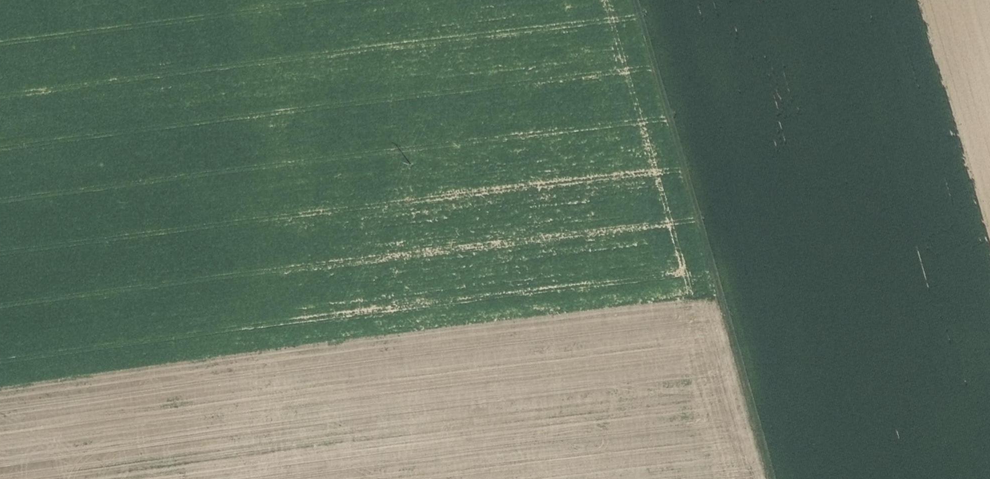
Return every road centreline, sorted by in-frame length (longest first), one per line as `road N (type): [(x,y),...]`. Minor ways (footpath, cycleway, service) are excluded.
road 1 (track): [(774,478),(636,0)]

